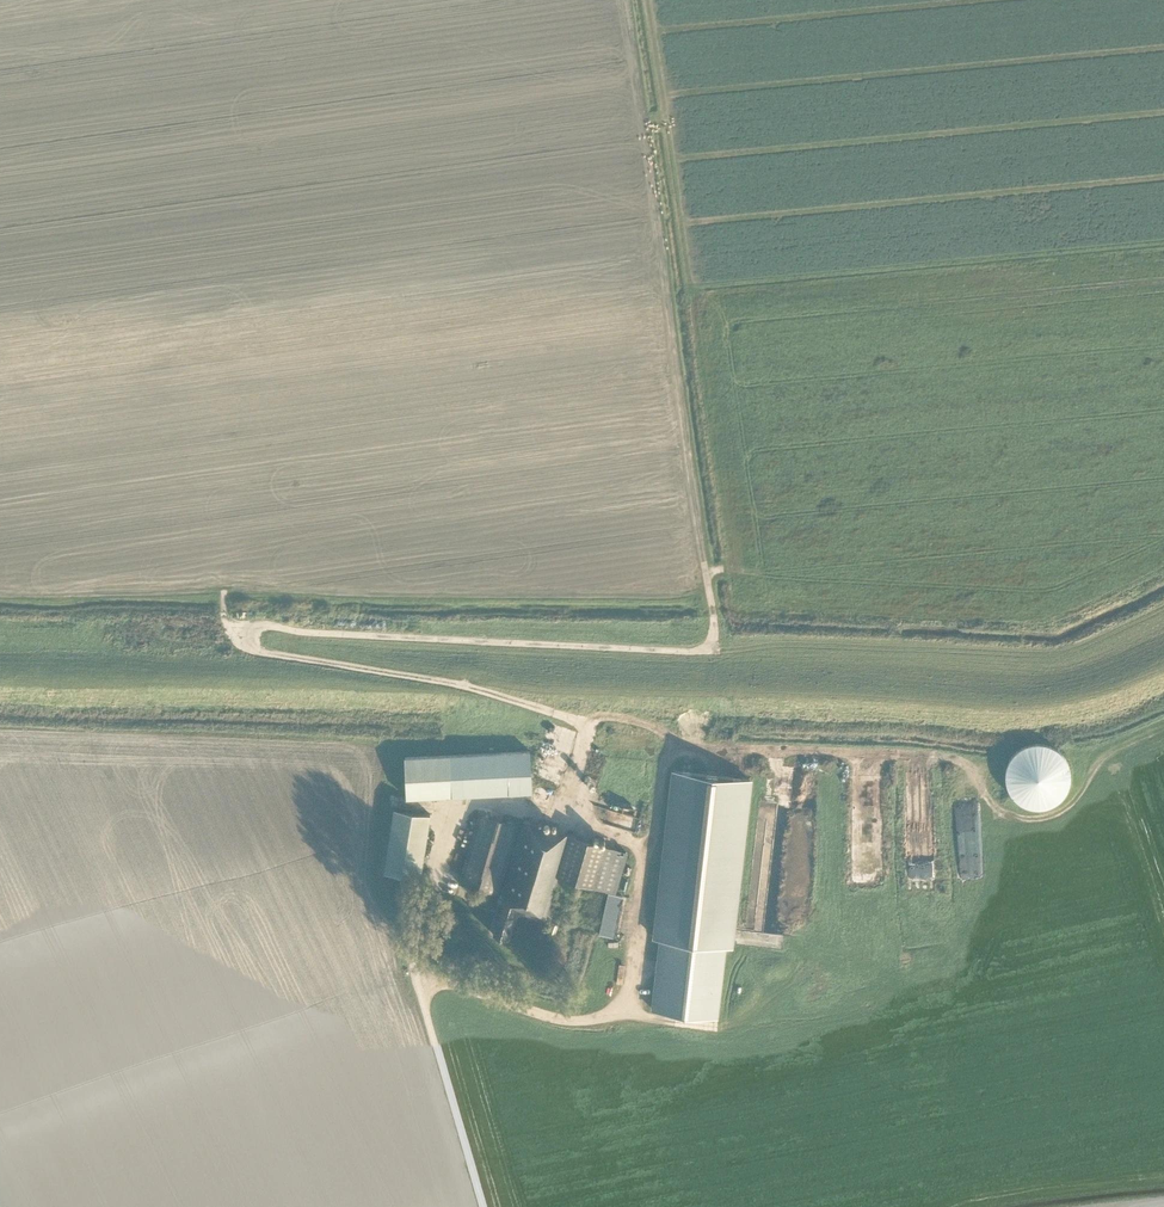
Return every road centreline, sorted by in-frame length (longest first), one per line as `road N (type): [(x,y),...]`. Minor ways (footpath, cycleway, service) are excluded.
road 1 (track): [(579,721),(448,682),(262,651),(251,630),(264,623),(300,632),(694,651),(713,643),(714,610)]

